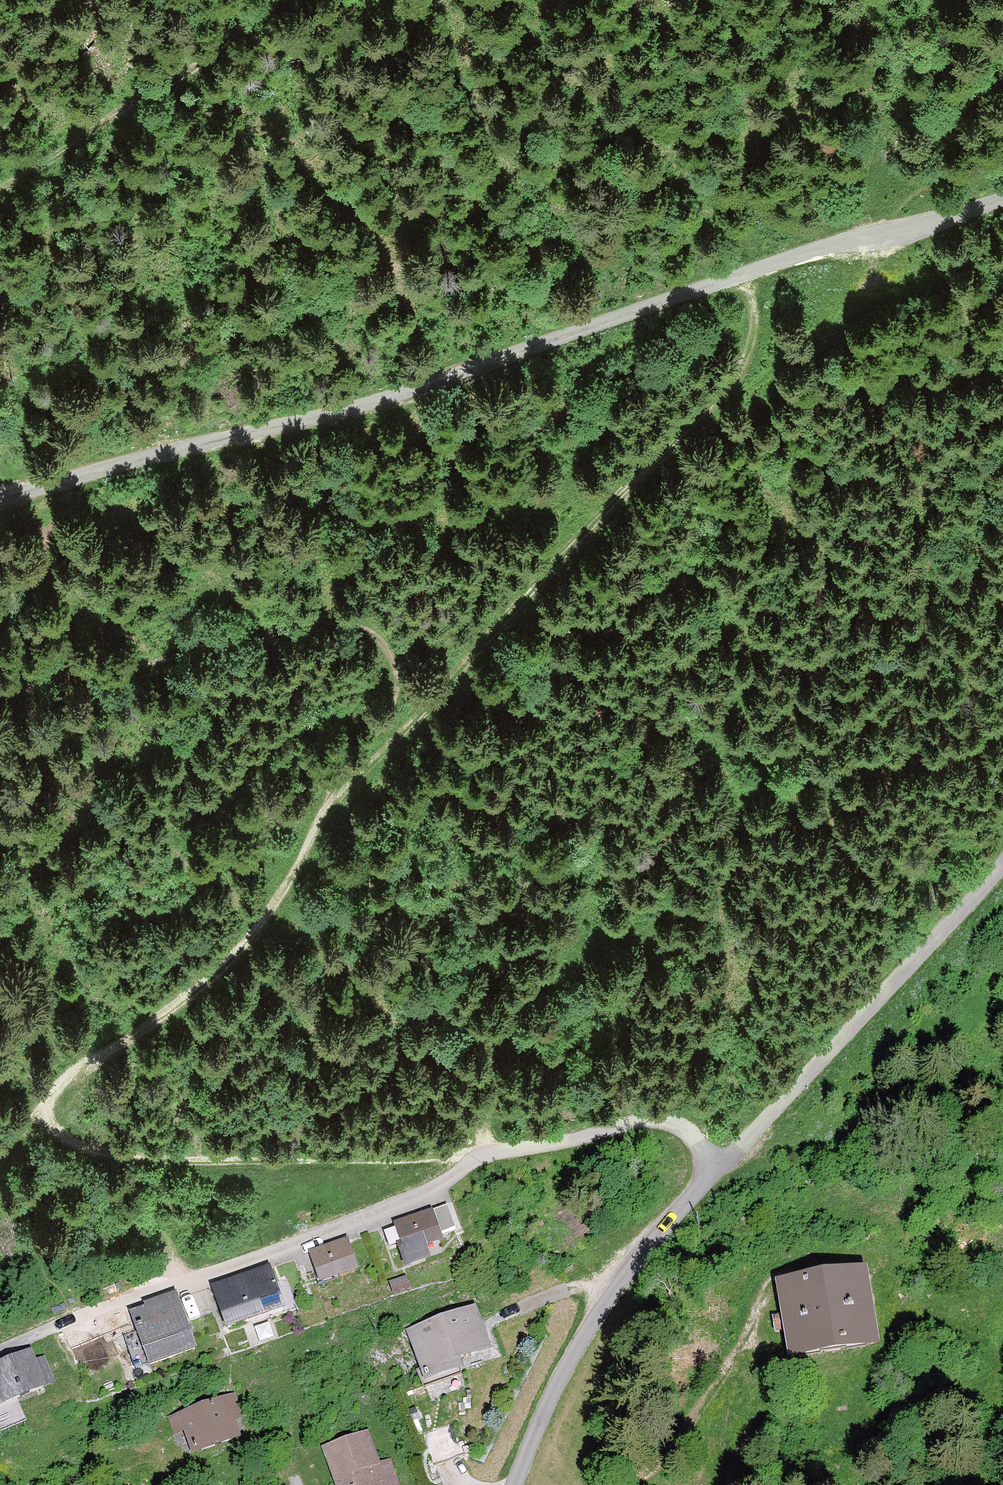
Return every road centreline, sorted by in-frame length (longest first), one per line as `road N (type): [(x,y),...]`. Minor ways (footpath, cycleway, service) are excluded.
road 1 (track): [(480,1156),(167,1162),(66,1136),(49,1104),(50,1090),(63,1072),(168,1009),(260,916),(330,809),(714,400),(754,333),(758,271)]
road 2 (unclassified): [(1002,193),(415,387),(0,493)]
road 3 (track): [(0,1119),(111,1007),(212,882),(302,692),(291,664),(258,662),(206,691),(109,713),(48,714),(0,677)]
road 4 (residential): [(721,1175),(674,1122),(648,1120),(480,1156),(444,1182),(0,1349)]
road 5 (unclassified): [(721,1175),(1002,859)]
road 6 (unclassified): [(514,1484),(609,1294),(650,1240),(721,1175)]
road 7 (track): [(284,0),(0,193)]
road 8 (track): [(623,1484),(728,1371)]

